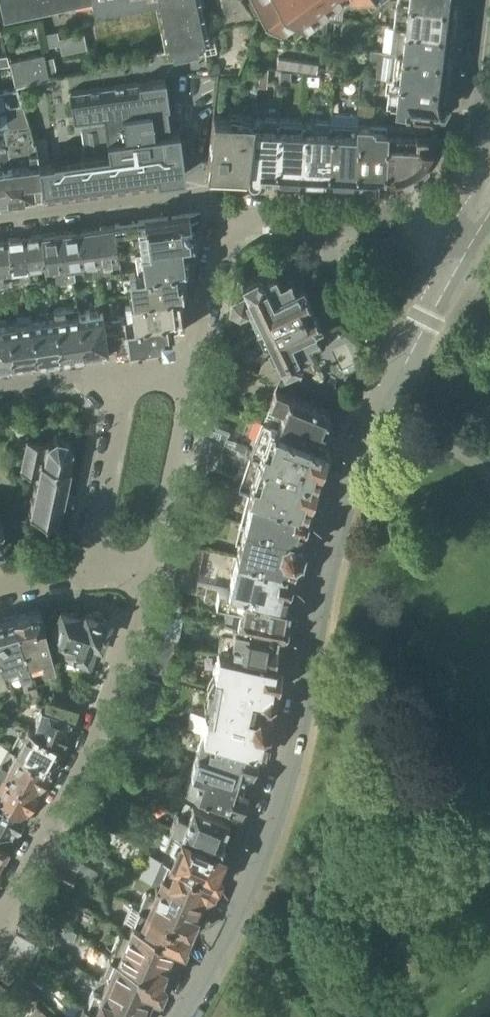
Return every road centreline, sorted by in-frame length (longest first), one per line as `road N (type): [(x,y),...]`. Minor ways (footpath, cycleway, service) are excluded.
road 1 (residential): [(410,348),(377,409),(331,556),(278,805),(225,937),(177,1016)]
road 2 (residential): [(0,917),(89,749),(148,580)]
road 3 (residential): [(0,218),(196,193),(232,220)]
road 4 (residential): [(148,580),(192,368)]
road 5 (residential): [(127,371),(98,534),(103,567)]
road 6 (residential): [(410,348),(351,309),(331,259),(329,216)]
road 7 (residential): [(481,0),(475,113),(489,152)]
road 8 (residential): [(192,368),(216,252),(232,220)]
road 9 (residential): [(329,216),(426,225),(463,248)]
road 10 (residential): [(0,386),(127,371)]

